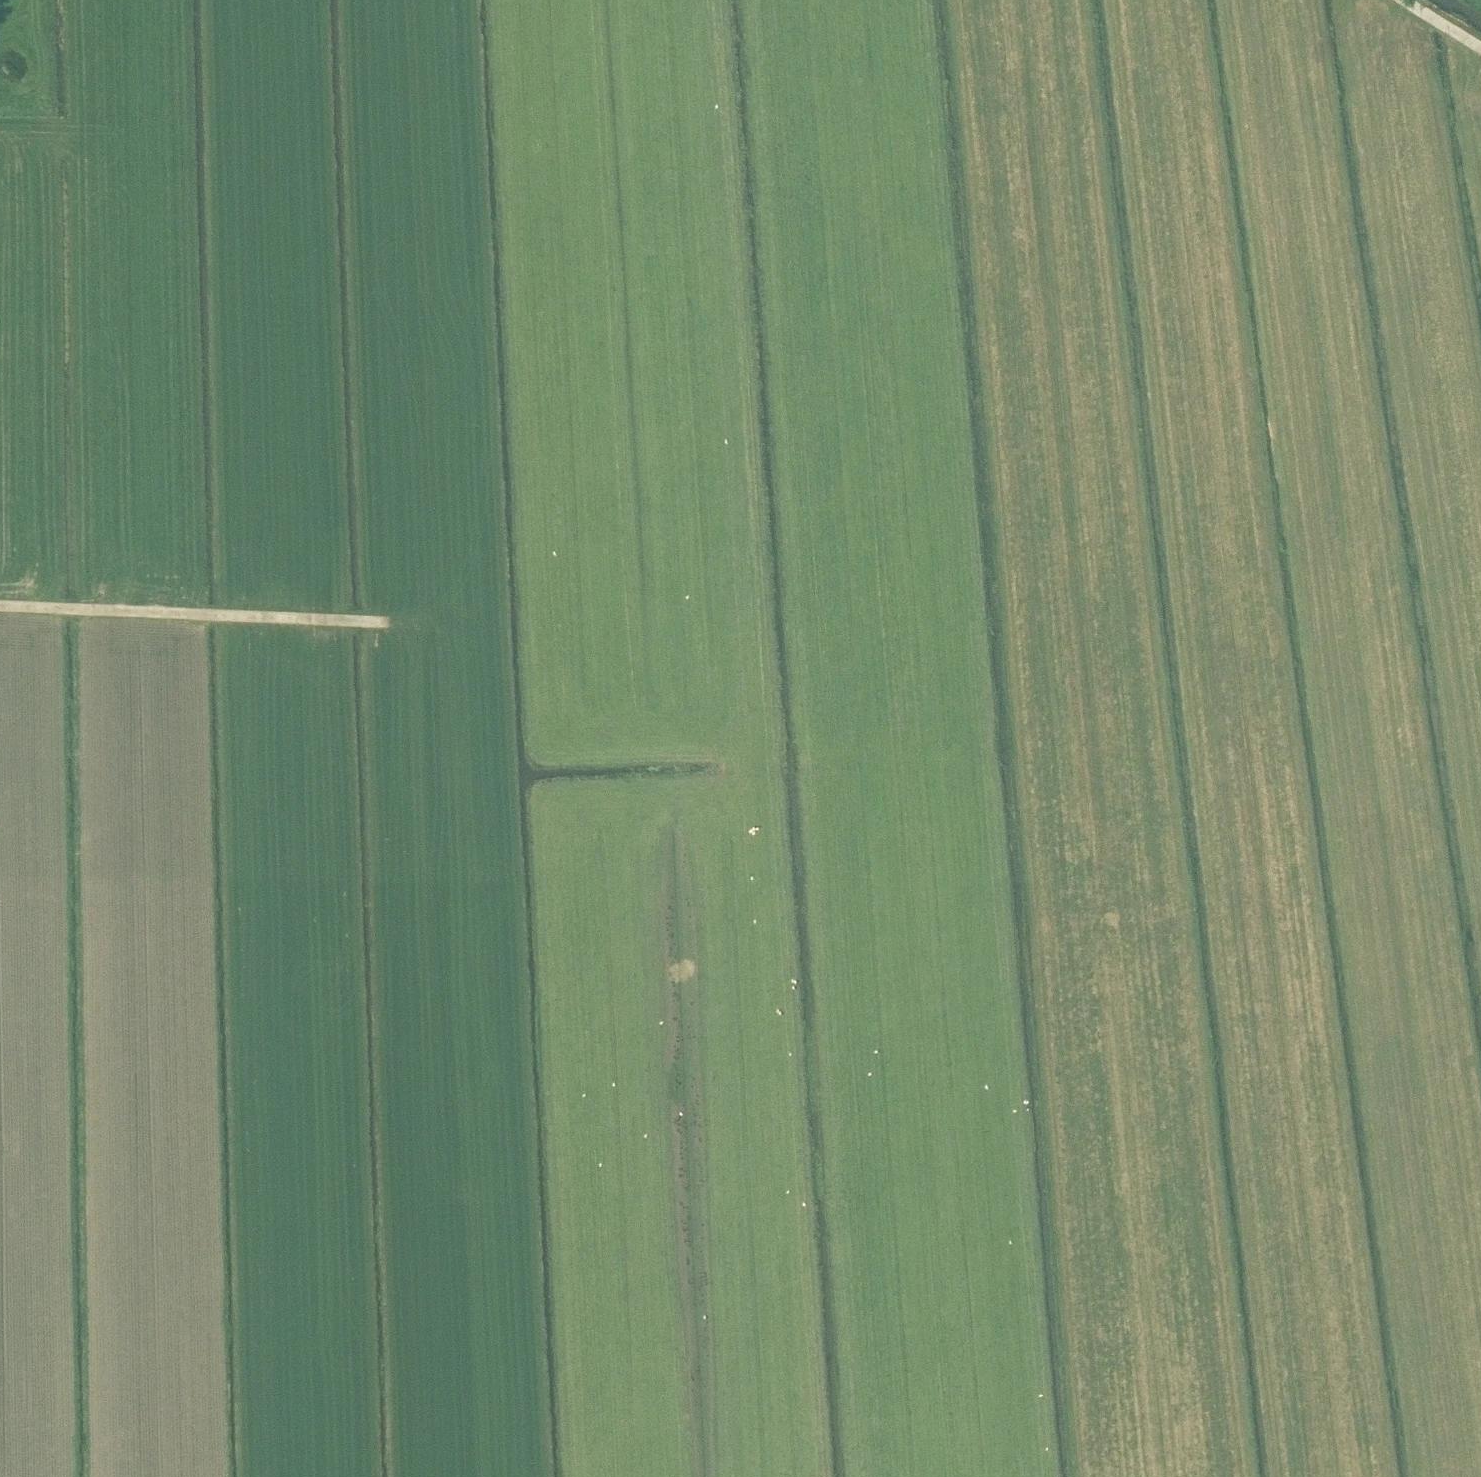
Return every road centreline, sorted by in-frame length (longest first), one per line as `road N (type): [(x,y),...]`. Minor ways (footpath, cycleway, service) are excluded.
road 1 (track): [(0,601),(387,622)]

